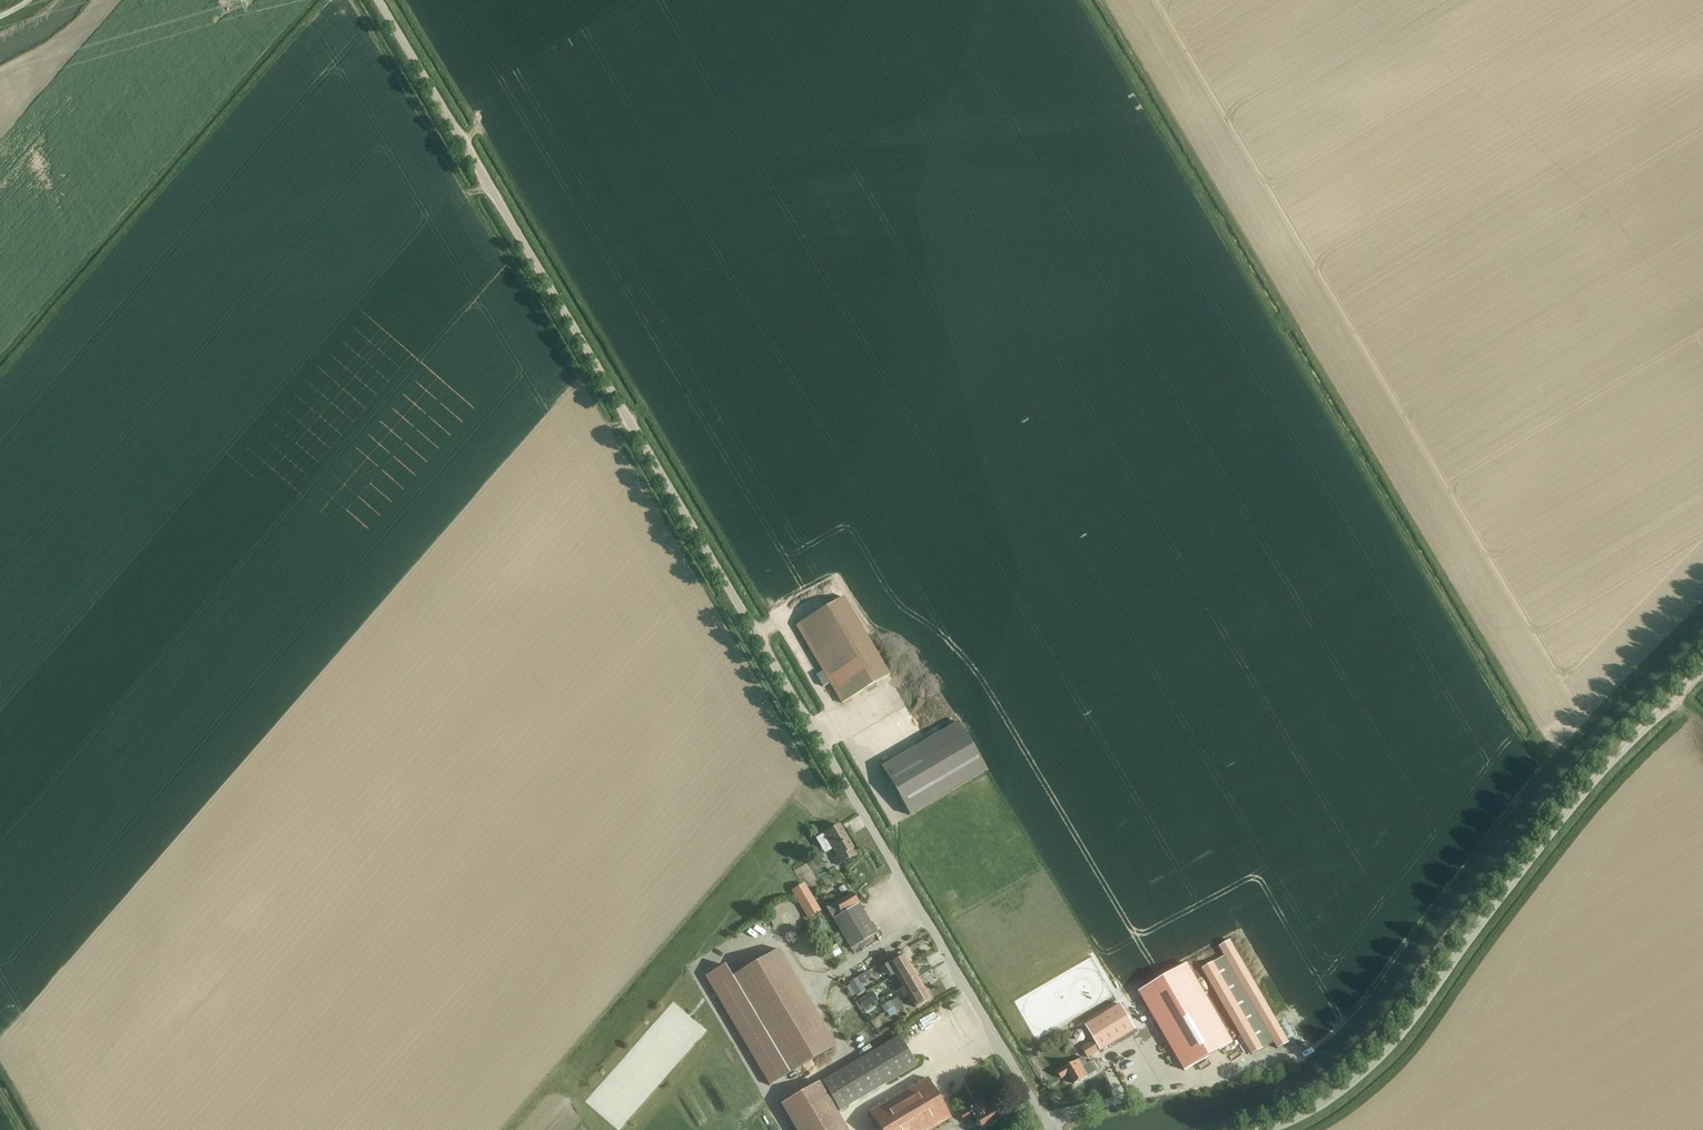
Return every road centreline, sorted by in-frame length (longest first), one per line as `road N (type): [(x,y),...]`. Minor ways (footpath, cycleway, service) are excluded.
road 1 (unclassified): [(1050,1129),(377,0)]
road 2 (unclassified): [(1266,1129),(1341,1091),(1389,1047),(1542,843),(1702,669)]

